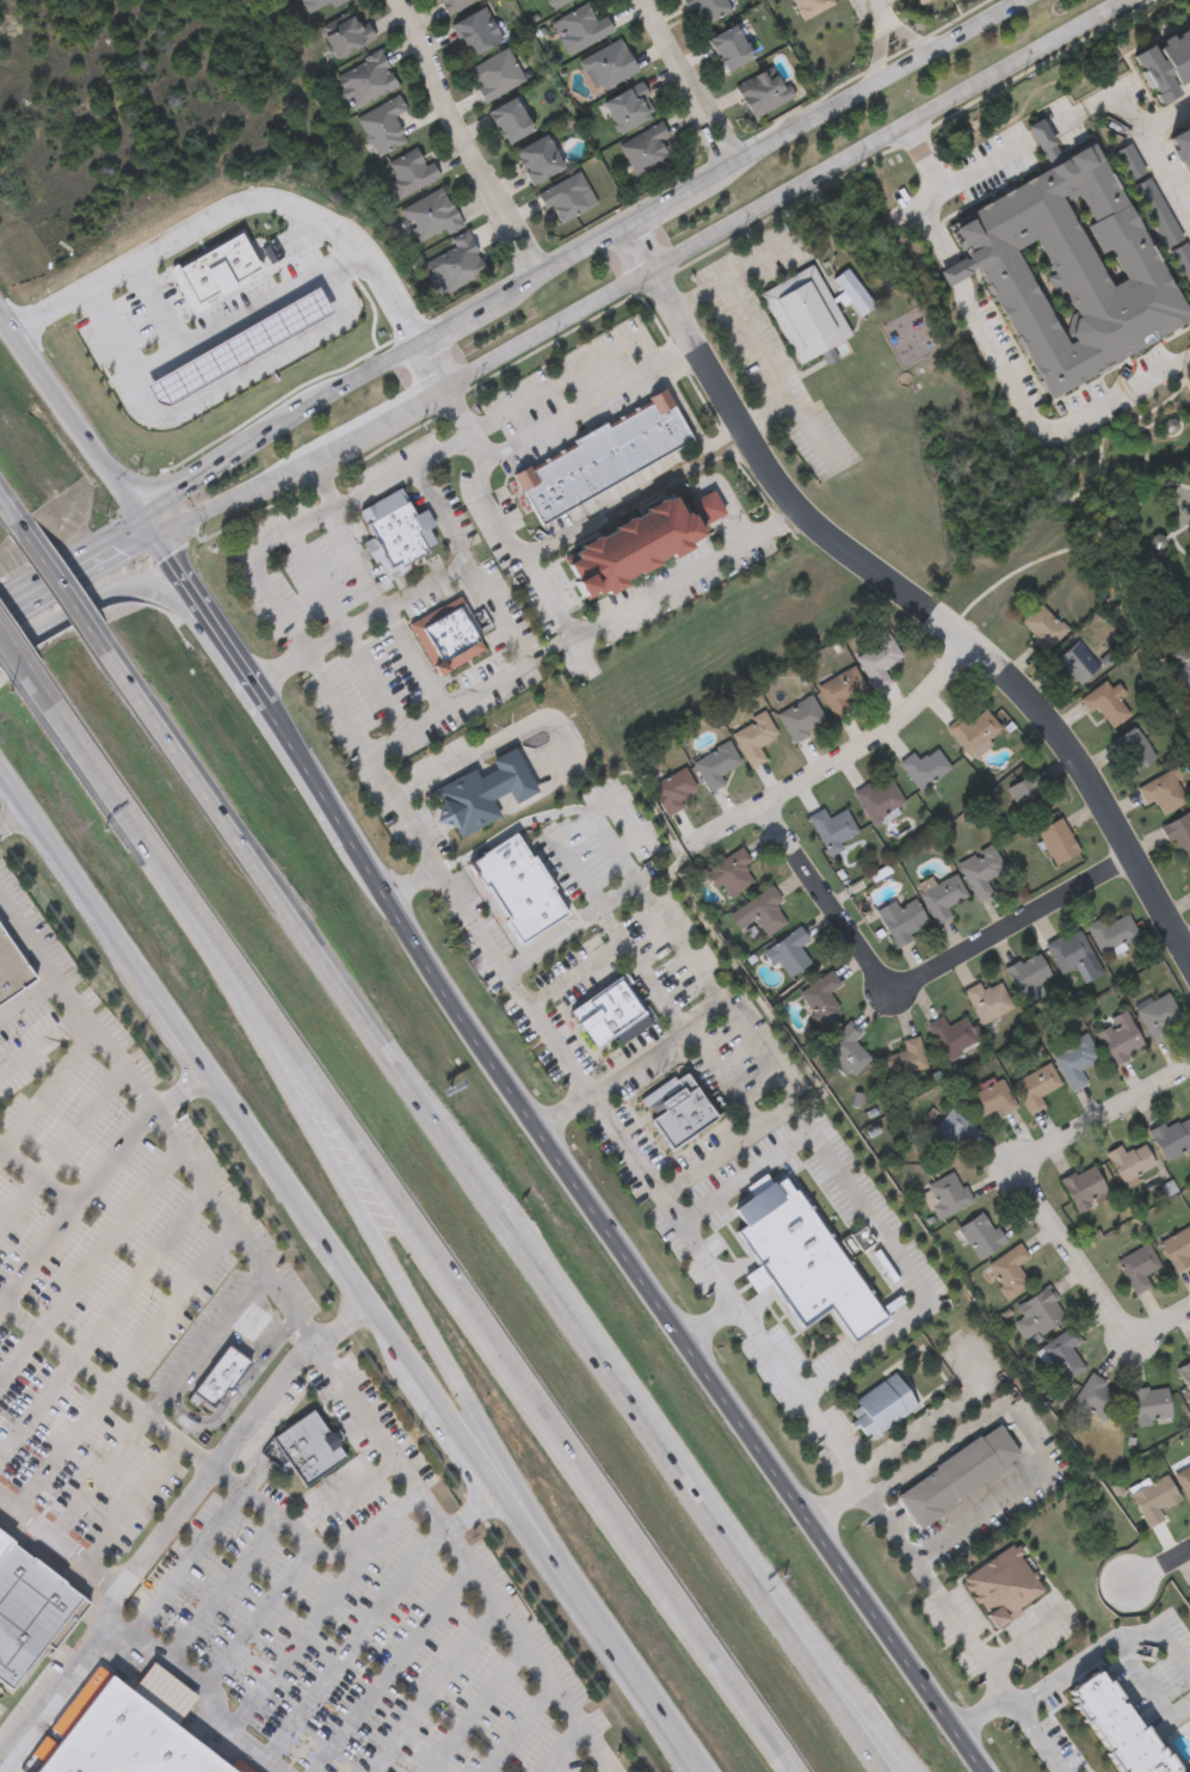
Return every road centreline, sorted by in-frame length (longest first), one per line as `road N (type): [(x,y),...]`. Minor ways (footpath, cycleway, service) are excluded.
road 1 (tertiary): [(984,1771),(535,1130),(298,743),(0,314)]
road 2 (motorway): [(886,1771),(112,653)]
road 3 (secondary): [(156,537),(333,451),(1124,0)]
road 4 (motorway): [(181,891),(802,1771)]
road 5 (secondary): [(1022,0),(309,407),(143,518)]
road 6 (residential): [(1189,957),(1066,746),(1010,676),(787,499),(624,226)]
road 7 (motorway): [(181,891),(445,1360),(537,1544)]
road 8 (residential): [(763,805),(876,972),(894,983),(915,982),(1133,856)]
road 9 (residential): [(1189,1309),(1149,1334),(1117,1323),(1028,1193),(1029,1157),(1189,1067)]
road 10 (motorway): [(917,1771),(794,1619),(698,1482),(666,1454)]
road 11 (residential): [(690,847),(898,727),(970,644)]
road 12 (residential): [(538,275),(390,0)]
road 13 (tertiary): [(217,624),(161,593),(111,593),(0,657)]
road 14 (tertiary): [(19,808),(152,996)]
road 15 (motorway): [(57,706),(181,891)]
road 16 (tertiary): [(210,1079),(317,1237)]
road 17 (residential): [(736,162),(639,0)]
road 18 (tertiary): [(537,1544),(635,1691)]
road 19 (secondary): [(143,518),(0,600)]
road 20 (tertiary): [(403,1360),(500,1488)]
road 21 (motorway): [(112,653),(23,521)]

